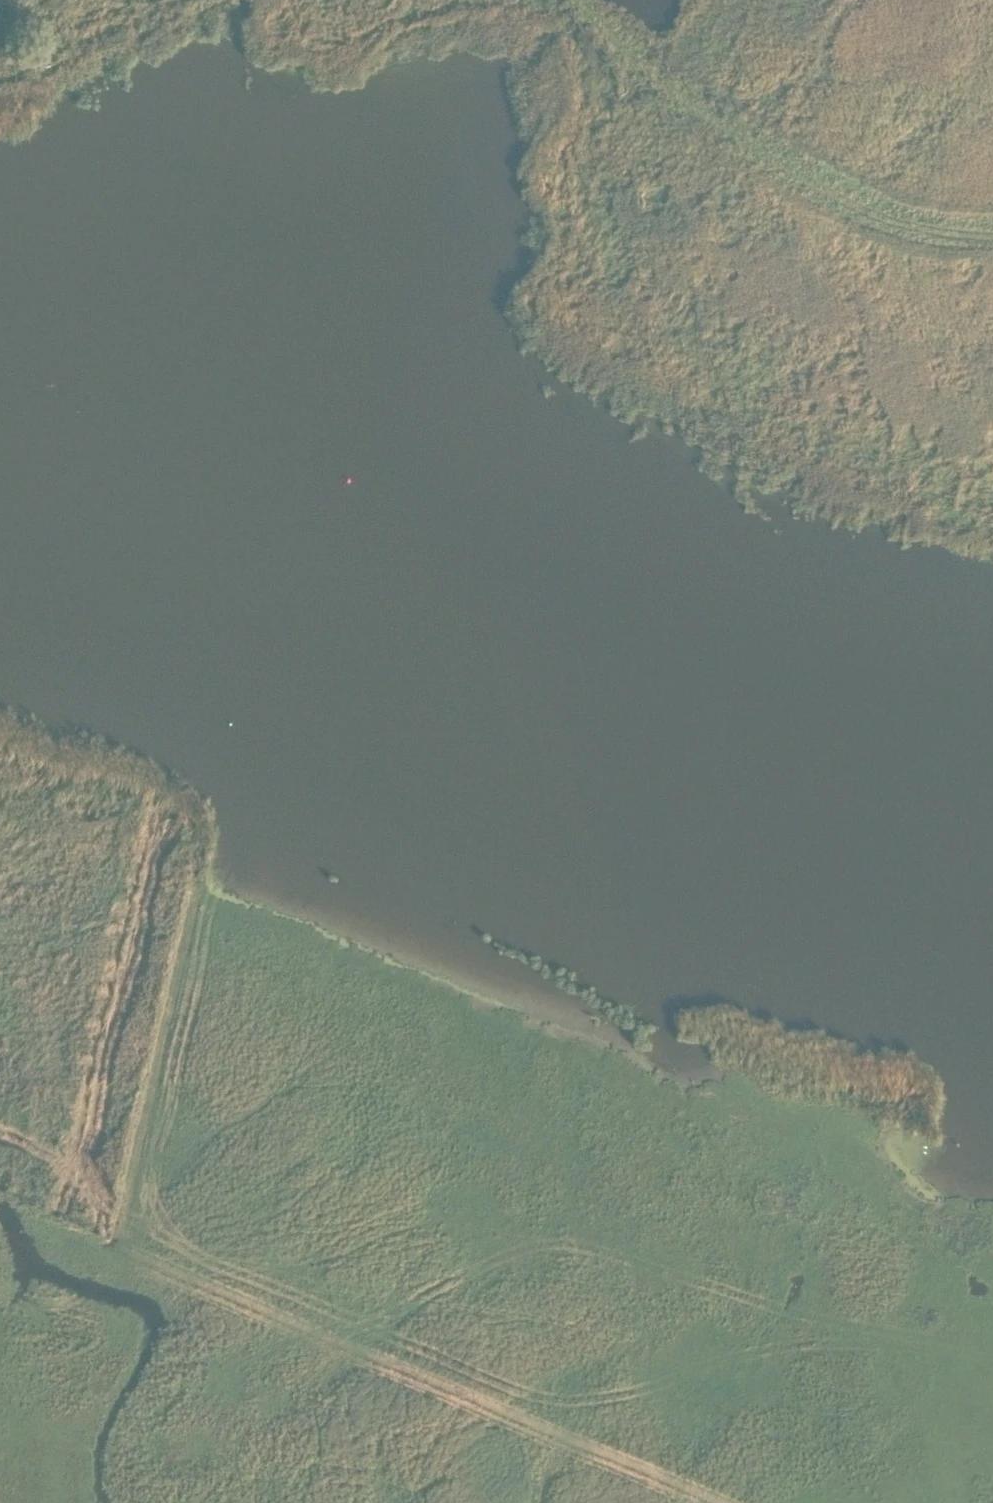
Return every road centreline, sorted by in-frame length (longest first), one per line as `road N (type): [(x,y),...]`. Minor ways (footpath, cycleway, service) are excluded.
road 1 (track): [(992,240),(915,229),(785,167),(625,49),(582,0)]

